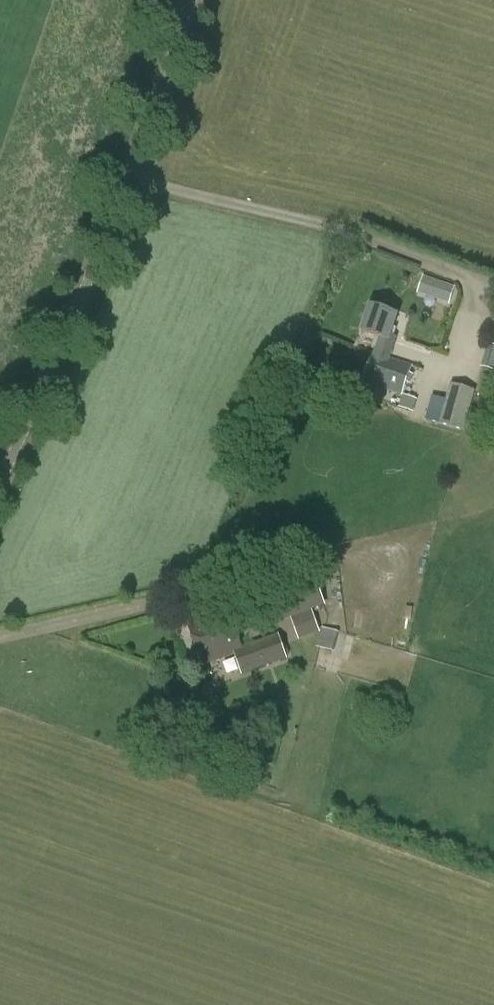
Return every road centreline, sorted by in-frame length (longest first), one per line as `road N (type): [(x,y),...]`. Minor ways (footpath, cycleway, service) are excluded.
road 1 (unclassified): [(0,469),(74,321),(189,0)]

